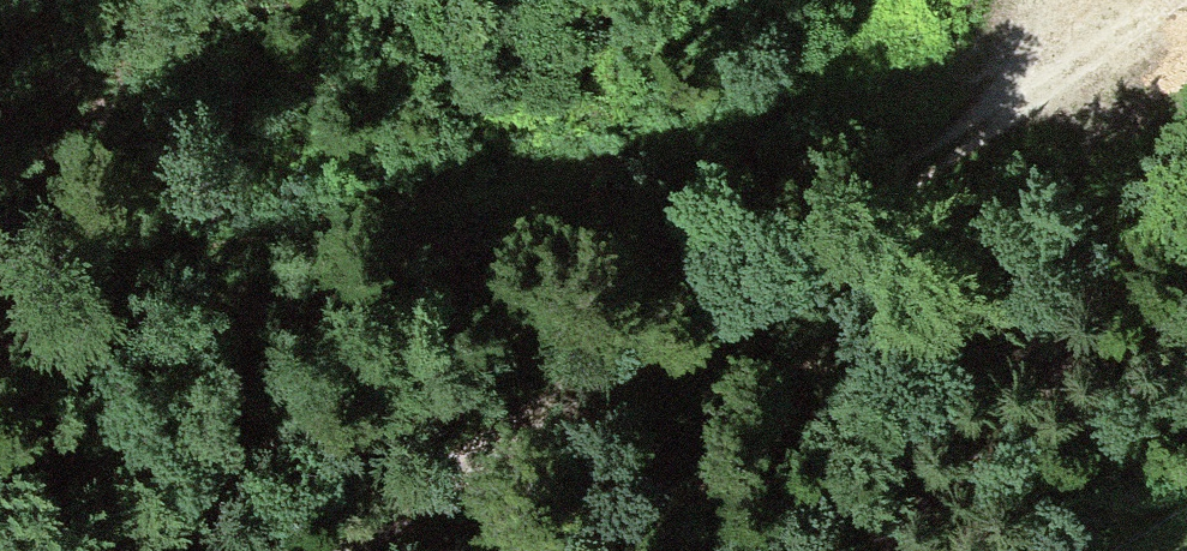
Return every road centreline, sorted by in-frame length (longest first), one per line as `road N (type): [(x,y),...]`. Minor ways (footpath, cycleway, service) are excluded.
road 1 (track): [(0,301),(467,168),(1072,66)]
road 2 (track): [(349,550),(599,371),(977,144),(1072,66),(1172,0)]

